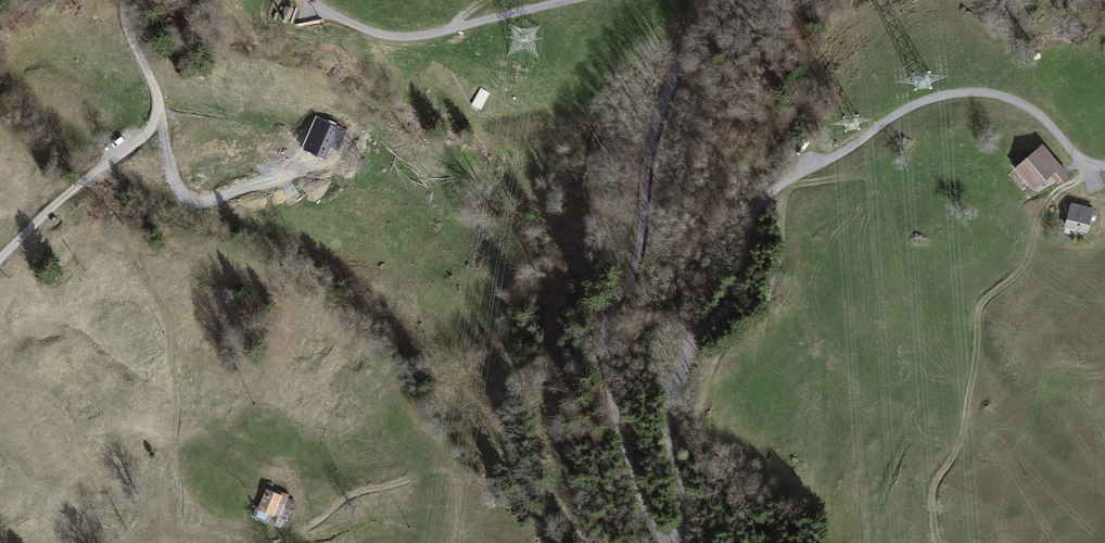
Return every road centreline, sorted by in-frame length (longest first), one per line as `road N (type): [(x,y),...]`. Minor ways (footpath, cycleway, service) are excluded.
road 1 (unclassified): [(709,0),(656,127),(638,265),(607,330),(617,415),(650,527),(664,541),(685,532),(686,518),(670,448),(675,388),(698,338),(742,275),(756,214),(770,193),(914,105),(954,93),(996,95),(1033,109),(1090,165)]
road 2 (track): [(938,542),(934,489),(964,431),(978,315),(1021,271),(1057,192)]
road 3 (unclassified): [(124,0),(127,31),(158,94),(157,118),(0,258)]
road 4 (unclassified): [(309,0),(376,33),(412,37),(571,0)]

